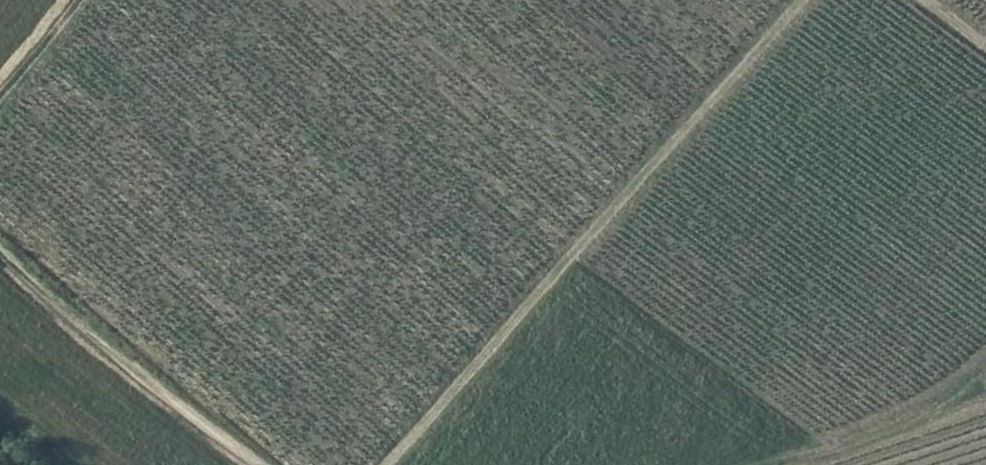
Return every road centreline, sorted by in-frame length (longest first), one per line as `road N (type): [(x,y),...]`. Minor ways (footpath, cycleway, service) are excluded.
road 1 (track): [(375,464),(798,0)]
road 2 (track): [(0,252),(248,464)]

